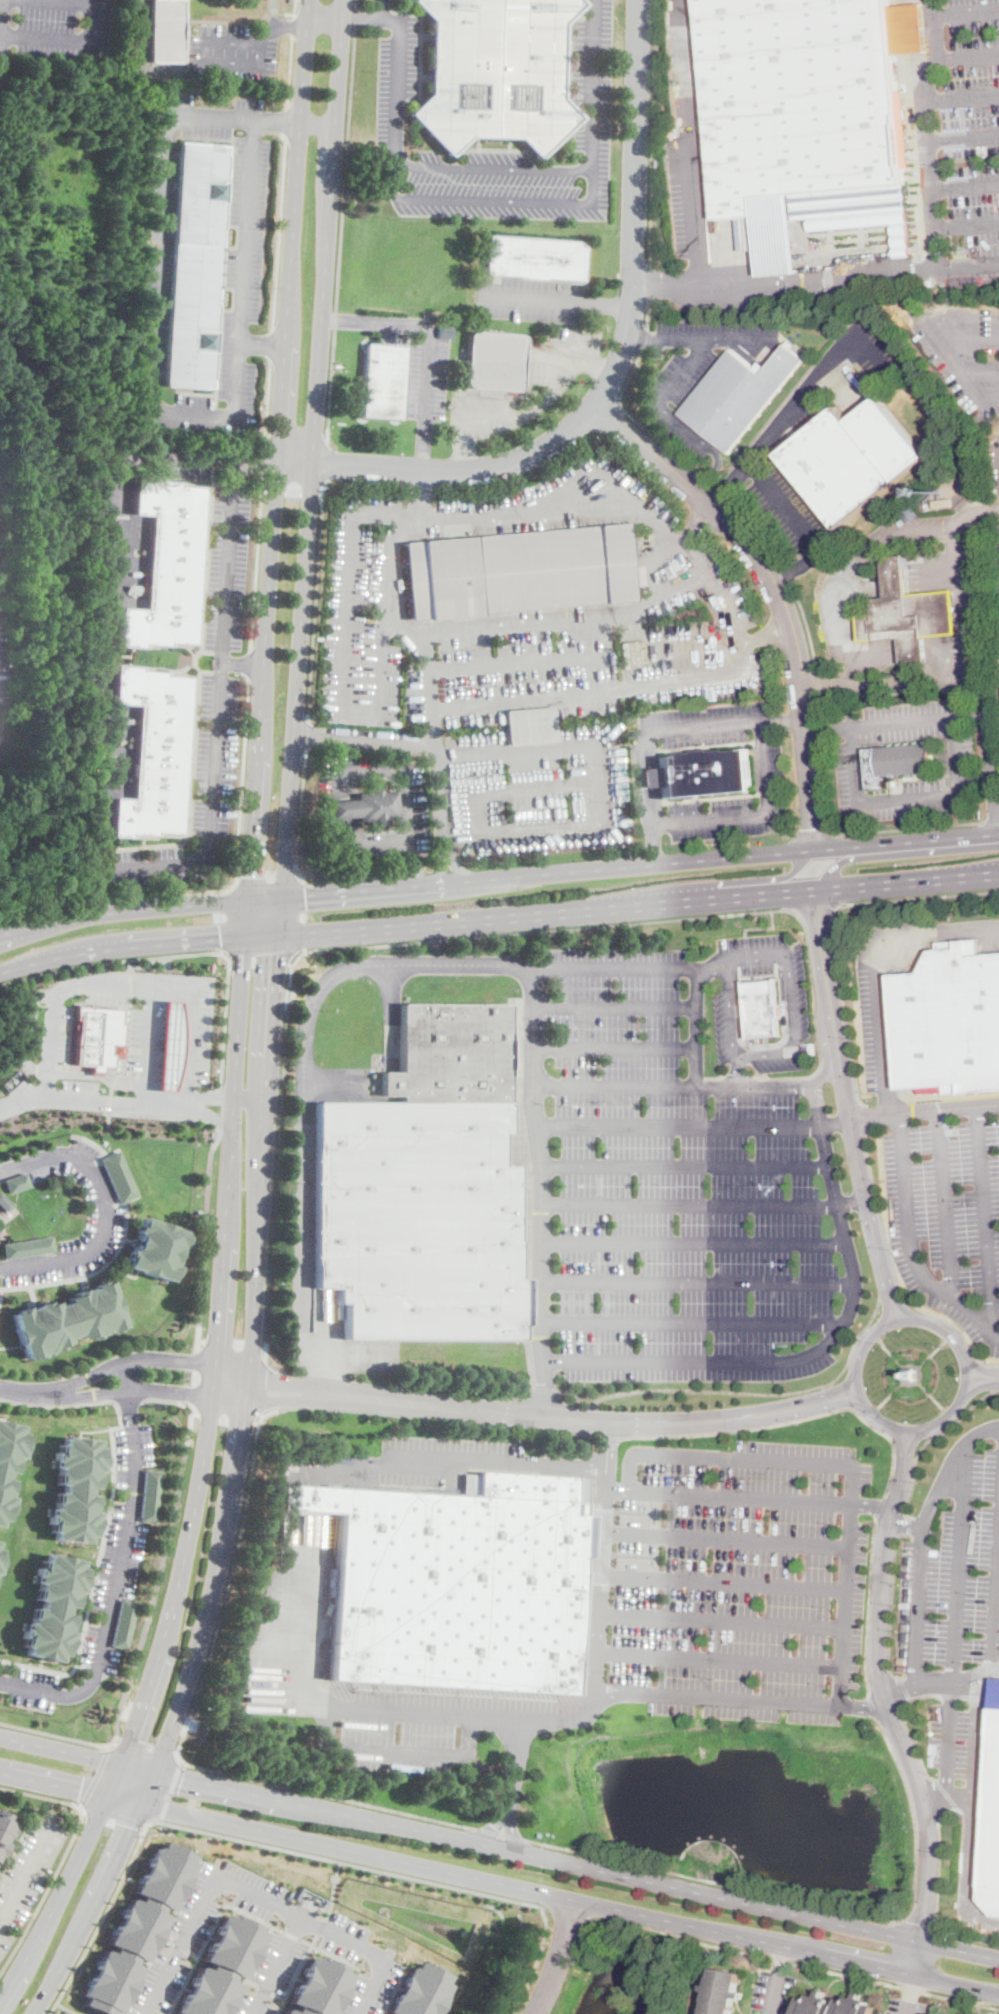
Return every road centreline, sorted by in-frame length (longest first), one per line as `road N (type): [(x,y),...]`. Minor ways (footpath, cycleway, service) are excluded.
road 1 (tertiary): [(280,898),(344,0)]
road 2 (tertiary): [(142,1803),(998,1993)]
road 3 (tertiary): [(998,1959),(155,1772)]
road 4 (primary): [(998,836),(280,898)]
road 5 (residential): [(312,464),(449,473),(506,464),(545,448),(594,405),(623,358),(634,305),(640,0)]
road 6 (tertiary): [(309,0),(264,665)]
road 7 (primary): [(276,935),(818,889)]
road 8 (residential): [(594,405),(736,524),(785,600),(803,672),(815,852)]
road 9 (residential): [(149,2013),(219,1875),(377,1954),(355,2013)]
road 10 (residential): [(0,1680),(82,1692),(97,1669),(137,1461),(127,1392)]
road 11 (residential): [(0,1172),(63,1154),(91,1166),(104,1193),(103,1239),(63,1264),(0,1269)]
road 12 (primary): [(0,973),(128,947),(276,935)]
road 13 (primary): [(248,901),(102,914),(0,935)]
road 14 (tertiary): [(232,1133),(215,1380)]
road 15 (tertiary): [(264,665),(248,901)]
road 16 (tertiary): [(162,1752),(227,1529)]
road 17 (tertiary): [(248,1386),(260,1159)]
road 18 (tertiary): [(260,1159),(276,935)]
road 19 (tertiary): [(180,1582),(109,1795)]
road 20 (tertiary): [(215,1380),(180,1582)]
road 21 (tertiary): [(244,952),(232,1133)]
road 22 (primary): [(818,889),(998,873)]
road 23 (tertiary): [(69,1951),(142,1803)]
road 24 (primary): [(673,903),(721,883),(788,877),(815,852)]
road 25 (tertiary): [(109,1795),(40,1934)]
road 26 (tertiary): [(227,1529),(248,1386)]
road 27 (tertiary): [(120,1764),(0,1737)]
road 28 (residential): [(536,2013),(557,1972),(576,1899)]

